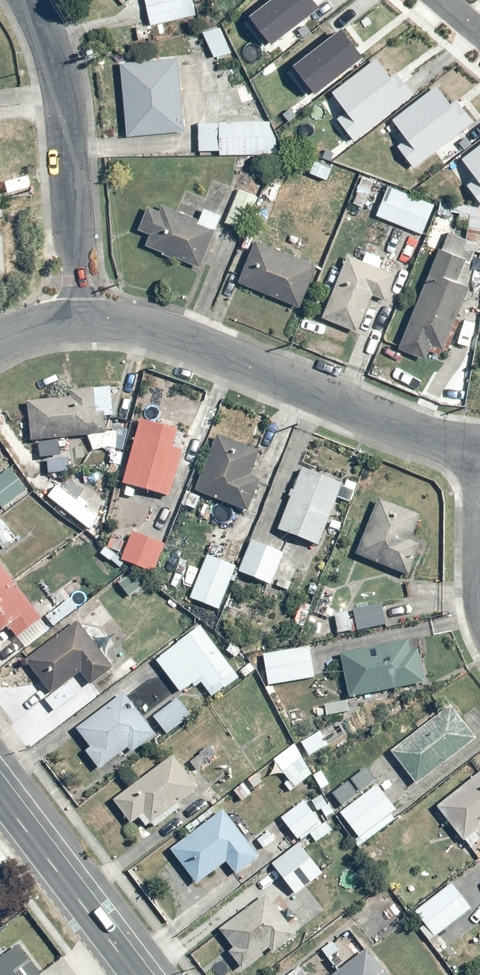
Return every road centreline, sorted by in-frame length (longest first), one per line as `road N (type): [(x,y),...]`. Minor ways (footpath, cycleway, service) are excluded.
road 1 (residential): [(79,320),(152,330),(386,423),(479,445)]
road 2 (residential): [(29,0),(59,88),(79,320)]
road 3 (tertiary): [(134,974),(0,798)]

